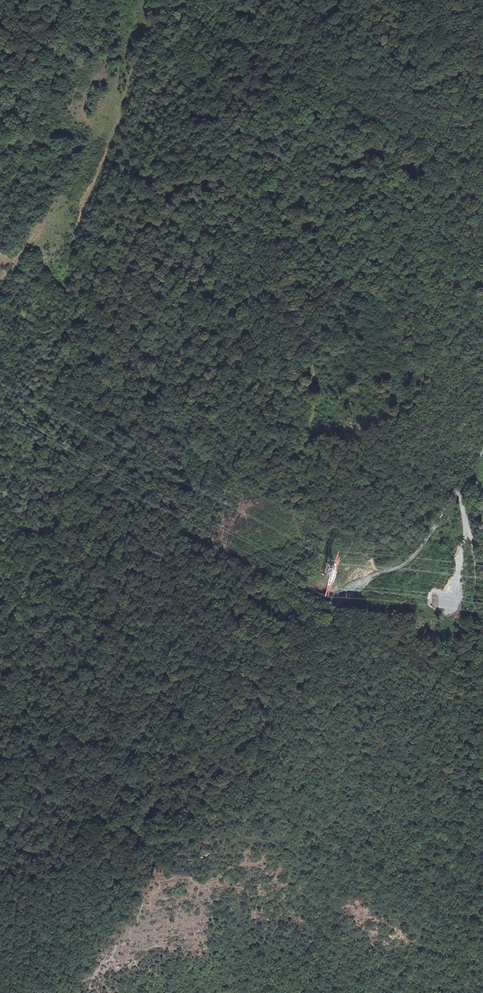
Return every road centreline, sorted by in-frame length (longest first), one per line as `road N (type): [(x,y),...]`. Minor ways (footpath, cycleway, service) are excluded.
road 1 (track): [(466,476),(476,669)]
road 2 (track): [(73,0),(0,119)]

